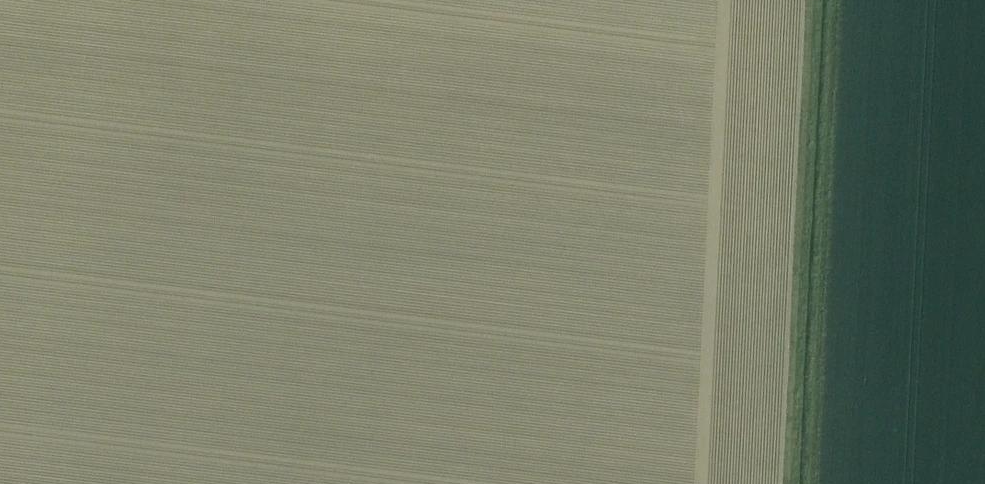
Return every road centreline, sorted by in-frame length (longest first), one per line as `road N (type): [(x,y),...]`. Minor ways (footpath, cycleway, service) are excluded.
road 1 (track): [(837,0),(814,483)]

